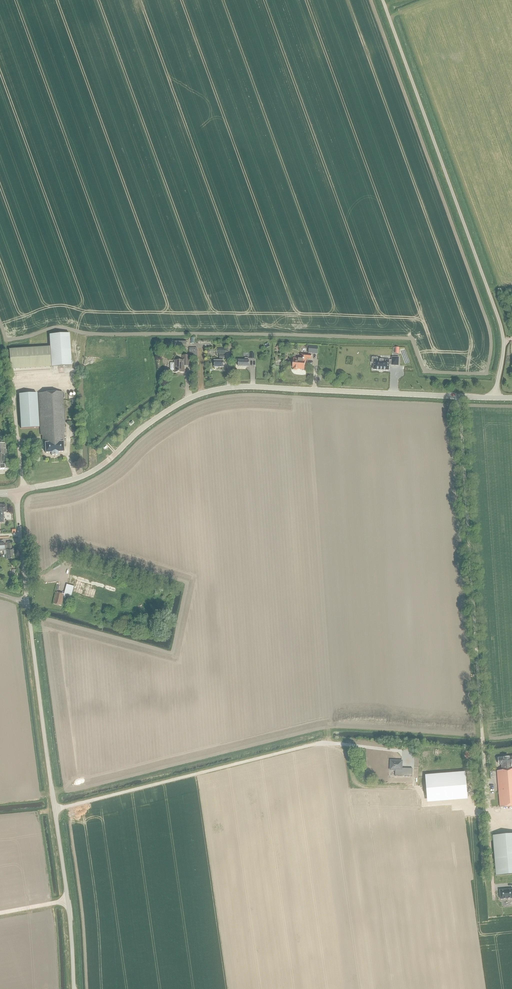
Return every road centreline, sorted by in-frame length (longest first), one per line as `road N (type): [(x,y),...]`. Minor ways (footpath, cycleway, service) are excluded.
road 1 (tertiary): [(15,492),(88,474),(164,414),(218,390),(494,399)]
road 2 (unclassified): [(494,399),(500,326),(381,0)]
road 3 (unclassified): [(54,811),(323,743),(384,750)]
road 4 (unclassified): [(54,811),(15,492)]
road 5 (unclassified): [(73,988),(54,811)]

